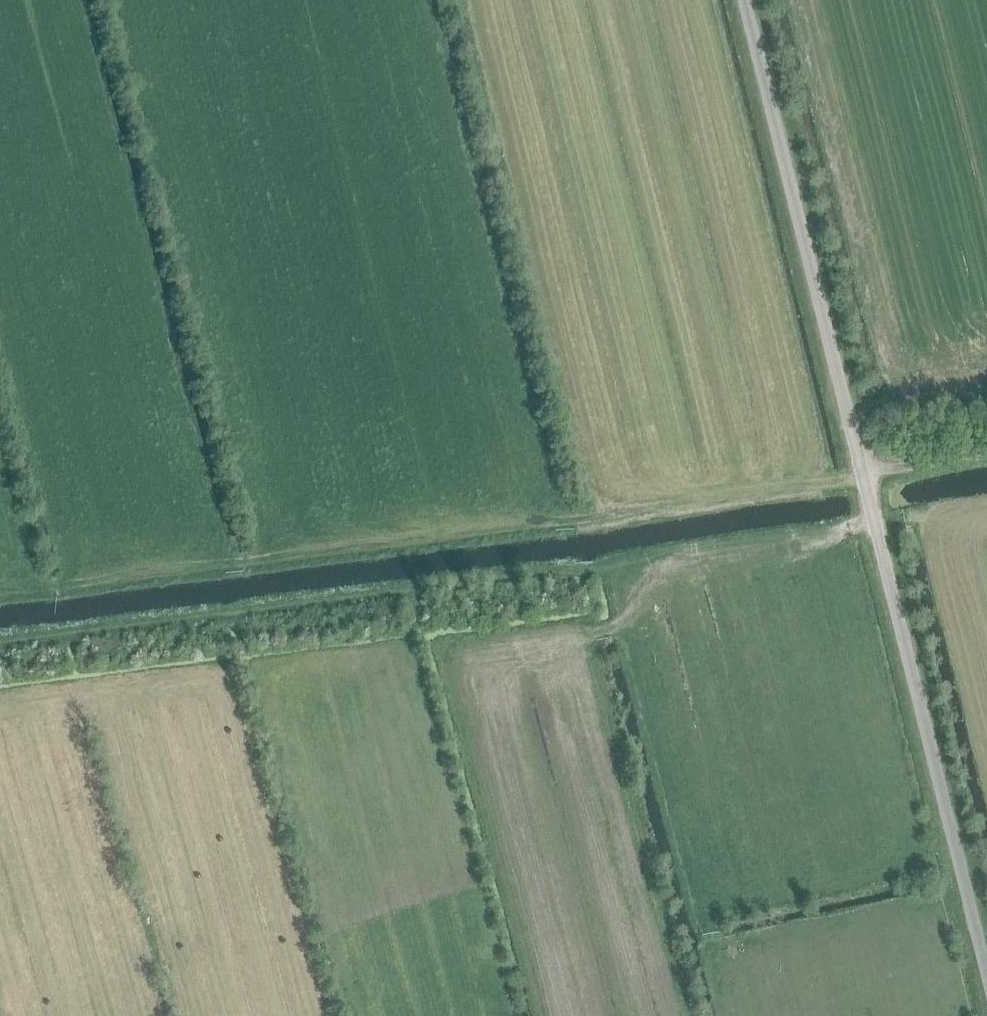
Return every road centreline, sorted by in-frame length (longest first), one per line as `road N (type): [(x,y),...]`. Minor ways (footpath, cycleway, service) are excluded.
road 1 (unclassified): [(739,0),(986,981)]
road 2 (track): [(859,473),(986,451)]

